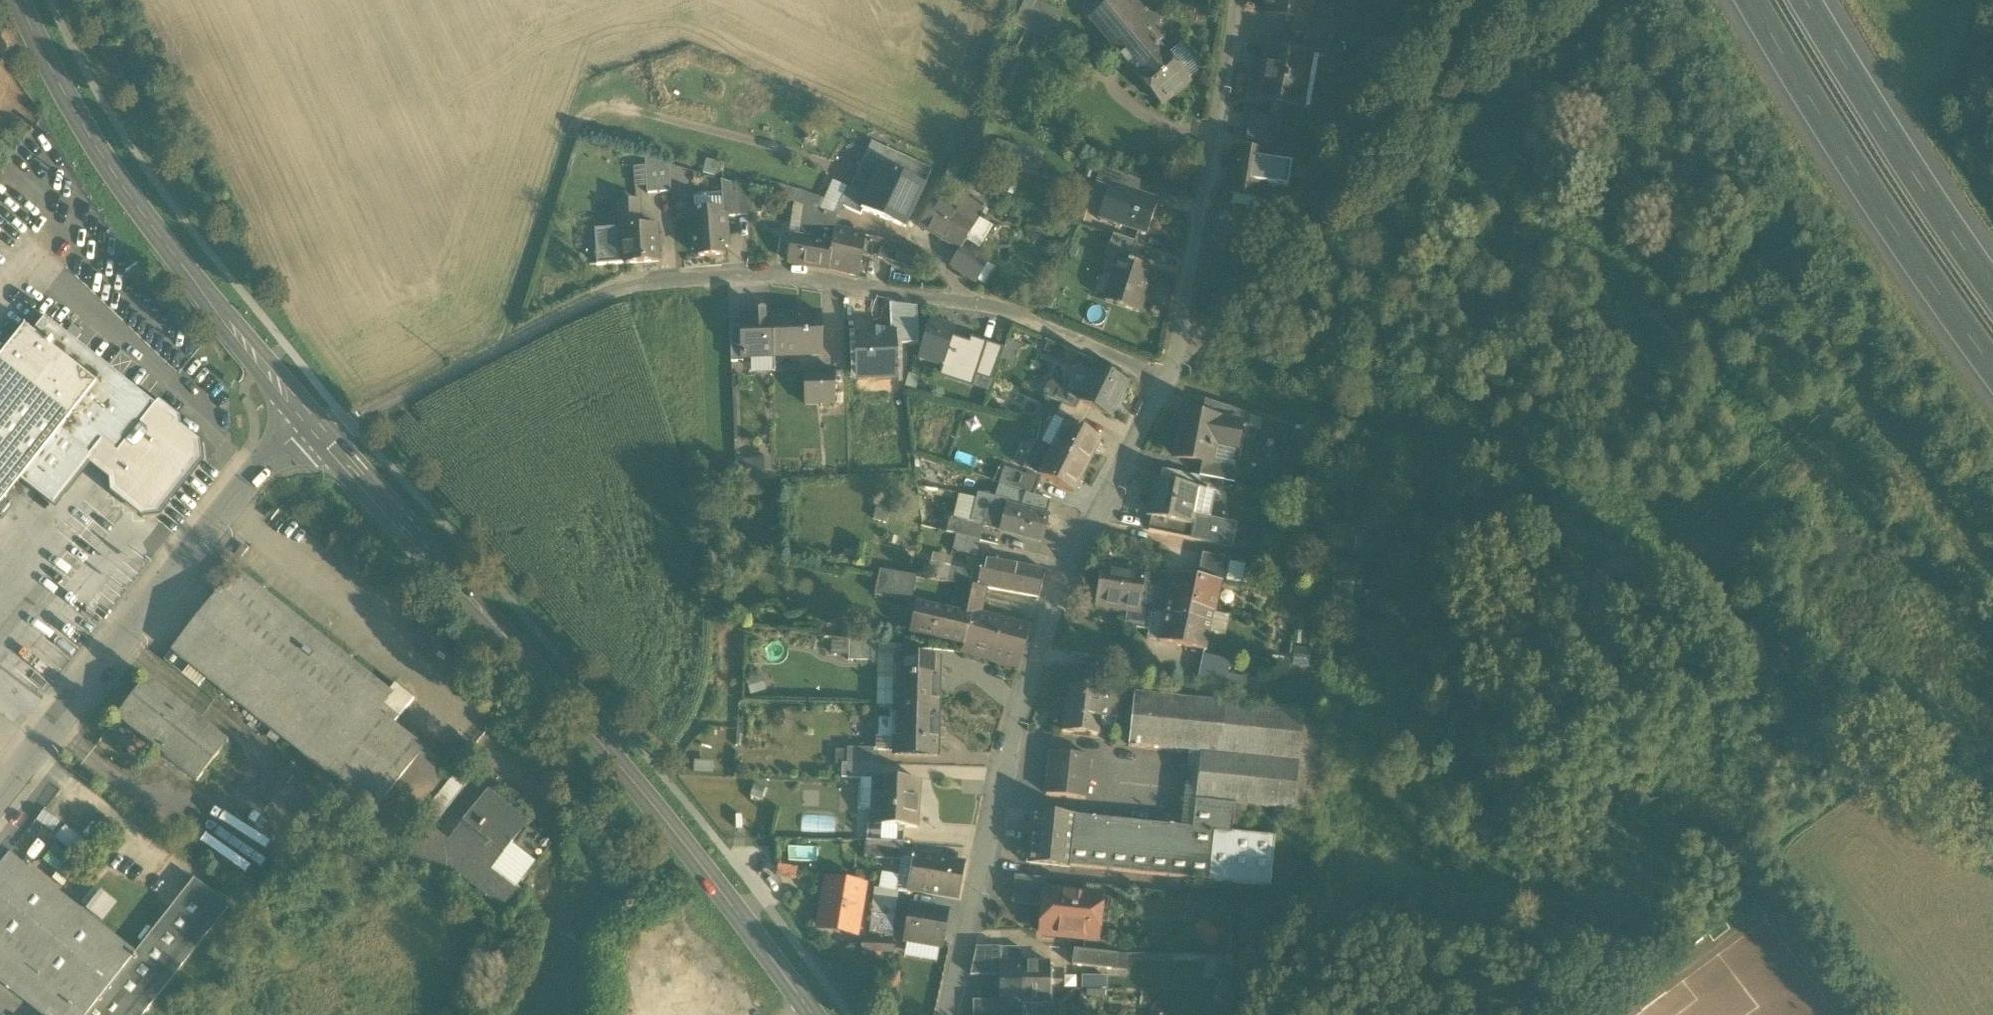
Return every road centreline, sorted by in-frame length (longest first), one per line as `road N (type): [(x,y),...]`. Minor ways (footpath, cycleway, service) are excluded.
road 1 (residential): [(1169,379),(1022,316),(769,275),(641,285),(602,297),(348,424),(313,428)]
road 2 (secondary): [(313,428),(423,542),(812,1014)]
road 3 (unclassified): [(1169,379),(1058,597),(1008,733),(948,1014)]
road 4 (secondary): [(19,0),(114,173),(313,428)]
road 5 (unclassified): [(1507,0),(1176,364)]
road 6 (track): [(1169,379),(1340,434),(1409,428),(1540,480),(1628,529)]
road 7 (unclassified): [(313,428),(266,459),(0,785)]
road 8 (motorway): [(1750,0),(1890,226),(1992,369)]
road 9 (residential): [(1176,364),(1234,0)]
road 10 (motorway): [(1992,290),(1802,0)]

